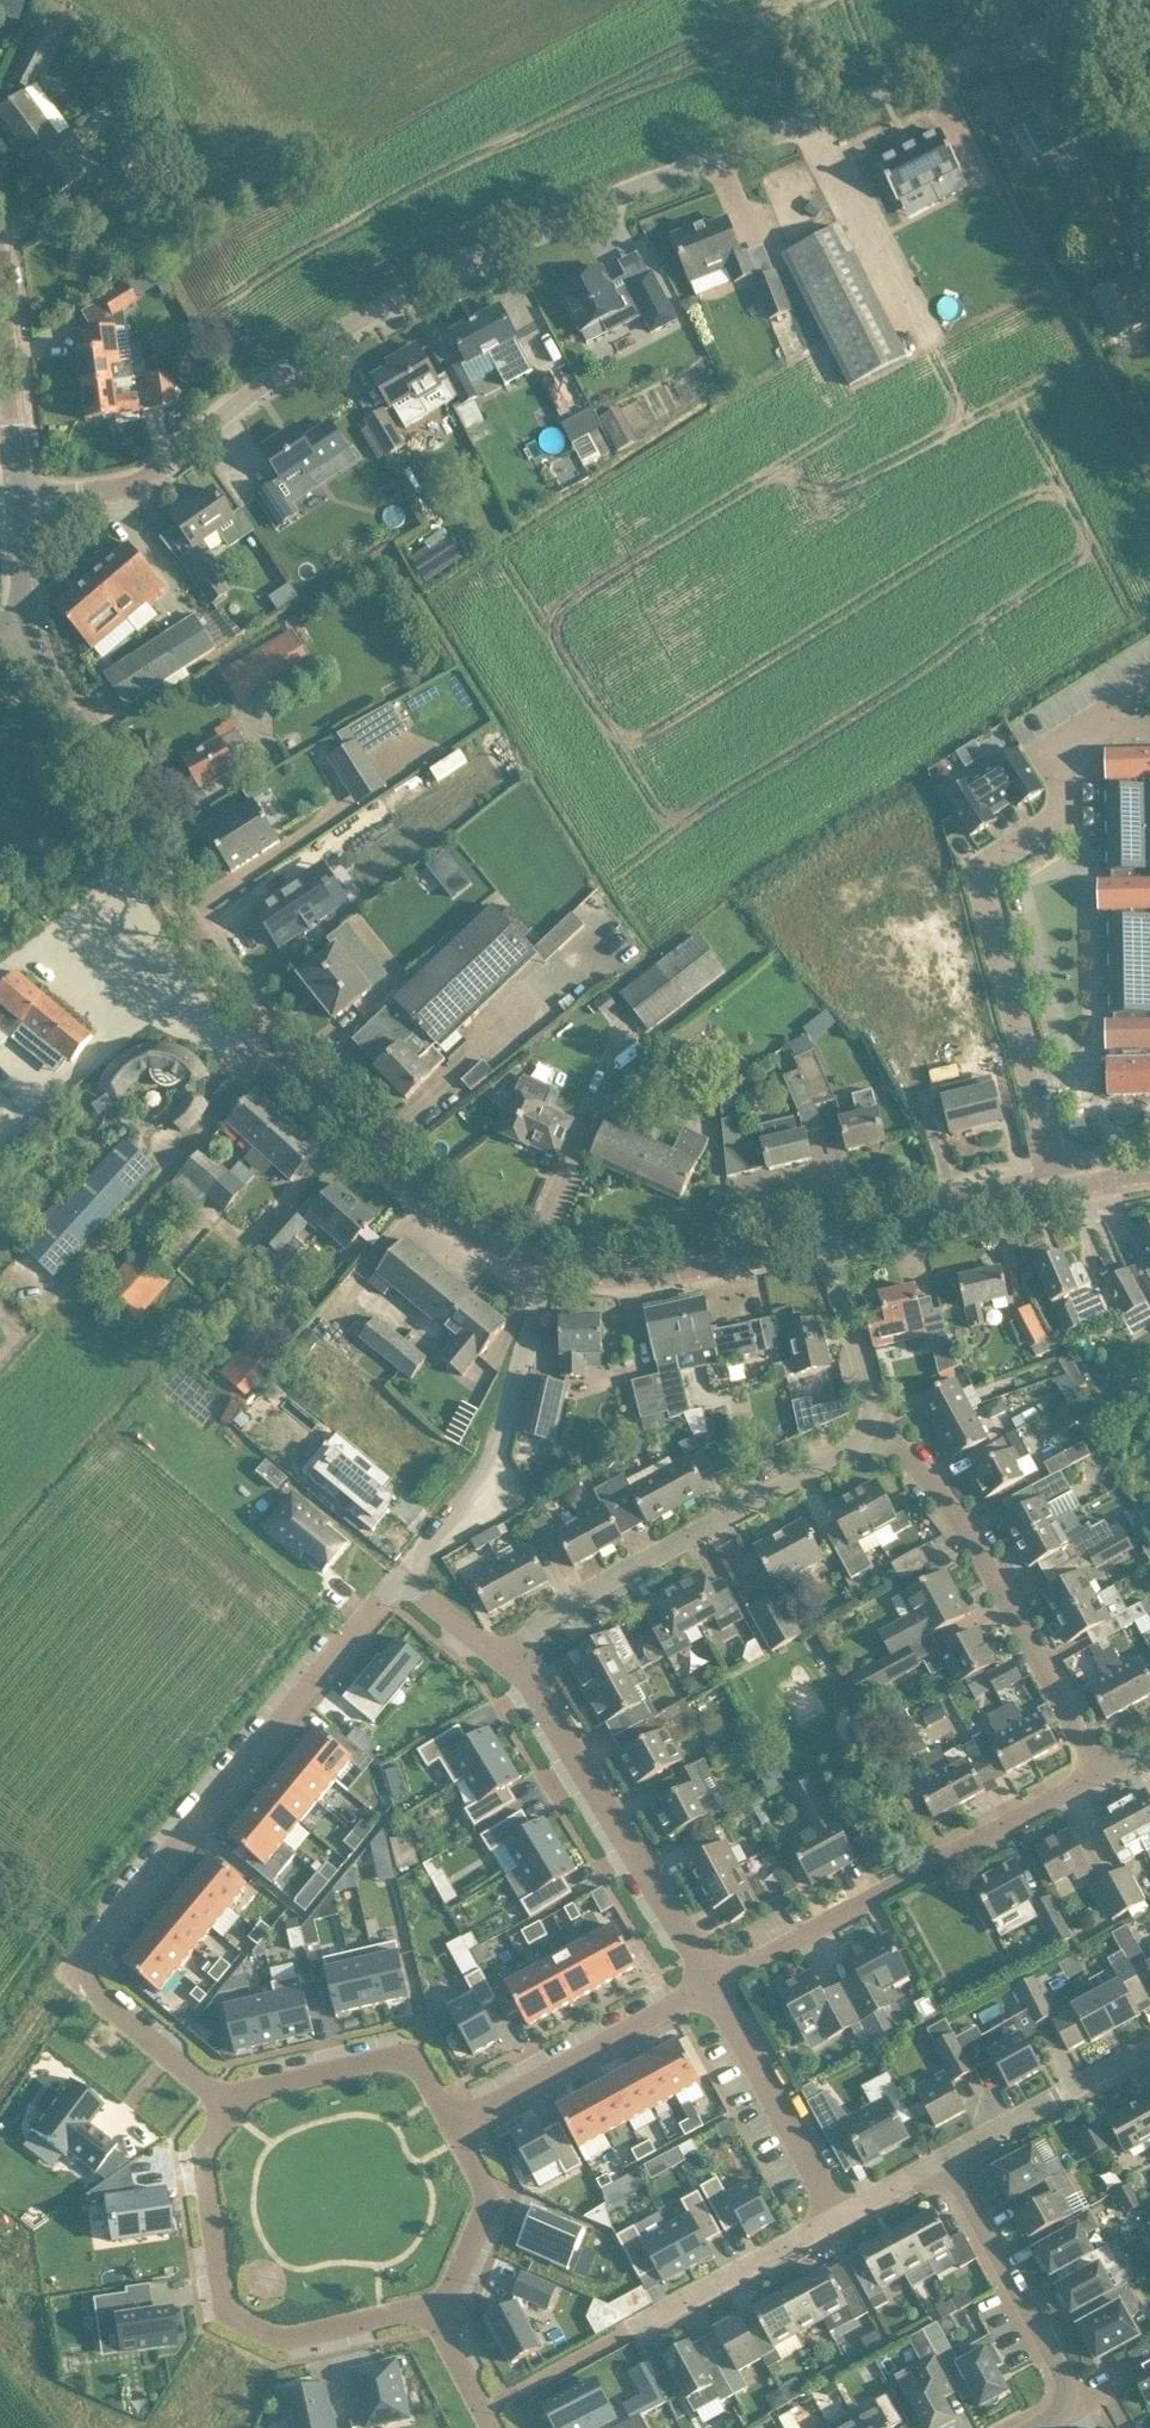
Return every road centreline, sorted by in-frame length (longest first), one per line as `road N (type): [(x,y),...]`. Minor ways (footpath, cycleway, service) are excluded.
road 1 (unclassified): [(18,500),(123,490),(154,475),(235,404),(459,263),(1116,0)]
road 2 (tertiary): [(549,1265),(471,1234),(410,1186),(285,1056),(149,859),(27,634)]
road 3 (residential): [(1059,1190),(979,870),(1057,818),(1058,751),(1075,727)]
road 4 (residential): [(398,1578),(75,1969)]
road 5 (residential): [(1107,1776),(710,1980)]
road 6 (residential): [(521,1663),(539,1623),(560,1608),(879,1438)]
road 7 (residential): [(228,2107),(204,2158),(232,2318),(271,2337),(294,2337),(430,2309)]
road 8 (residential): [(1107,1776),(943,1495),(879,1438)]
road 9 (residential): [(521,1663),(710,1980)]
road 10 (residential): [(549,1265),(497,1457),(398,1578)]
road 11 (residential): [(1047,2427),(1068,2413),(1071,2389),(949,2157)]
road 12 (residential): [(710,1980),(455,2124)]
road 13 (tertiary): [(828,1240),(669,1276),(599,1277),(549,1265)]
road 14 (residential): [(455,2124),(421,2070),(387,2057),(254,2087),(228,2107)]
road 15 (residential): [(710,1980),(838,2216)]
road 16 (tertiary): [(1059,1190),(828,1240)]
road 17 (residential): [(1149,2052),(949,2157)]
road 18 (residential): [(228,2107),(75,1969)]
road 19 (residential): [(430,2309),(442,2299),(484,2197),(455,2124)]
road 20 (residential): [(879,1438),(828,1240)]
road 21 (residential): [(838,2216),(665,2310)]
road 22 (tertiary): [(18,500),(0,309)]
road 23 (residential): [(521,1663),(494,1653),(398,1578)]
road 24 (tertiary): [(27,634),(18,500)]
road 25 (residential): [(430,2309),(492,2427)]
road 26 (residential): [(949,2157),(838,2216)]
road 27 (track): [(75,1969),(0,2067)]

